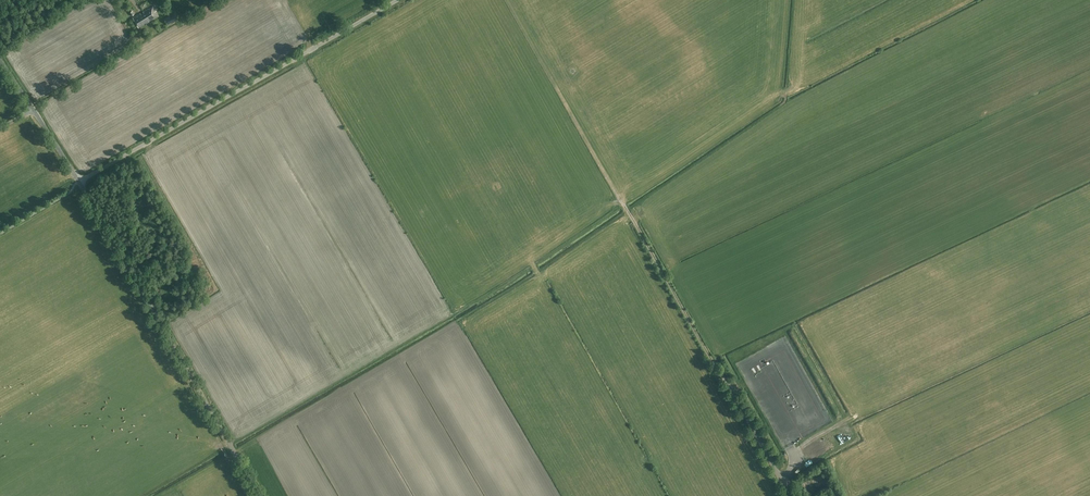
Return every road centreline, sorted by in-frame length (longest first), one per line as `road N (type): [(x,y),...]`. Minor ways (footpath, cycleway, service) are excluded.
road 1 (unclassified): [(260,495),(0,62)]
road 2 (track): [(719,372),(508,0)]
road 3 (unclassified): [(790,495),(719,372)]

